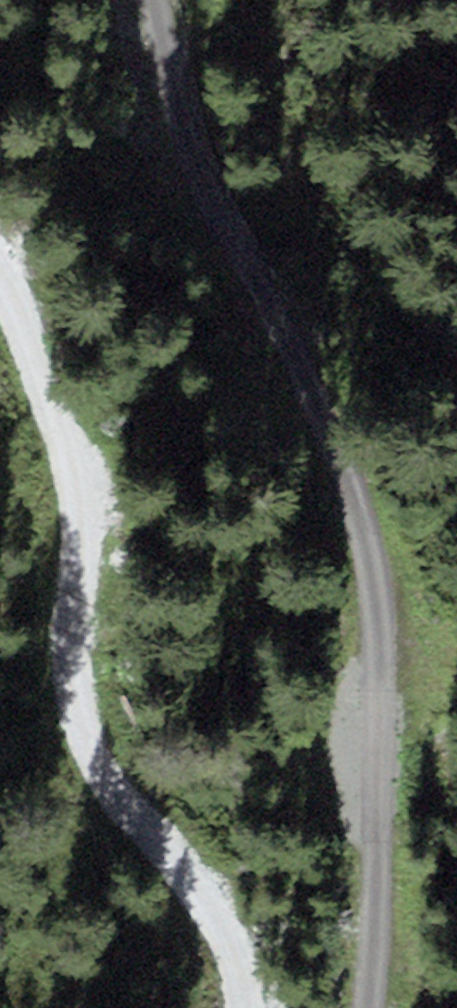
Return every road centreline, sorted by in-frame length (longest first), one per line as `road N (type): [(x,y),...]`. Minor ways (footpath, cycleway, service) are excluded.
road 1 (track): [(387,1007),(419,706),(377,456),(219,165),(161,0)]
road 2 (track): [(278,1007),(203,830),(98,717),(68,418),(0,272)]

